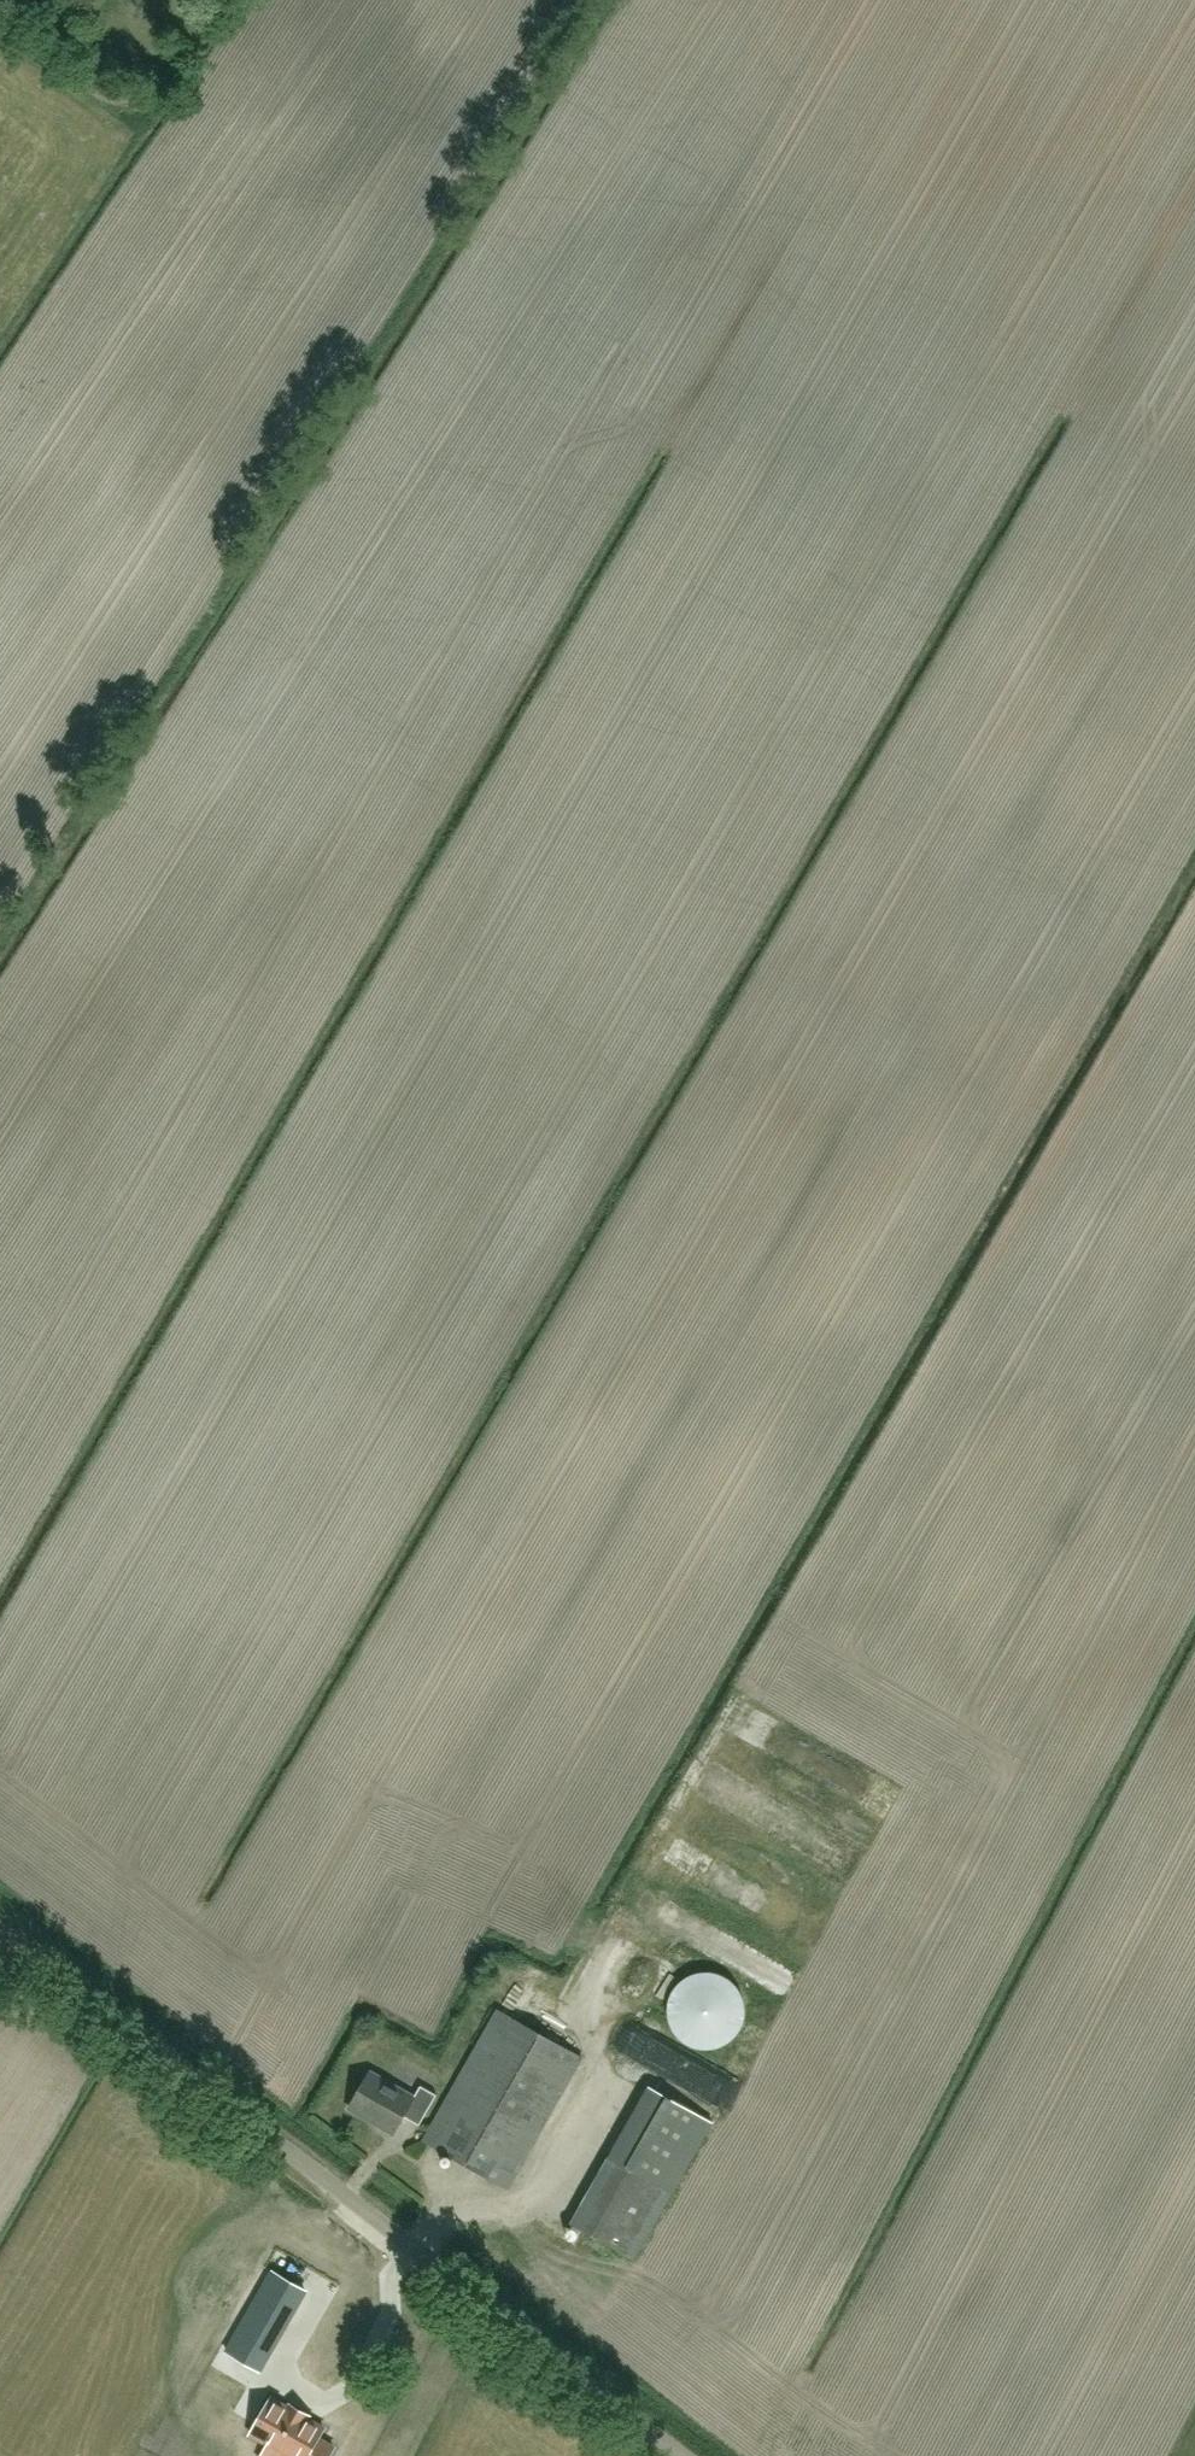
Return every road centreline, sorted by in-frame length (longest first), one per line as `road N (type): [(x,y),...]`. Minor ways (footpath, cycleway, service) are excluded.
road 1 (unclassified): [(674,2455),(0,1935)]

